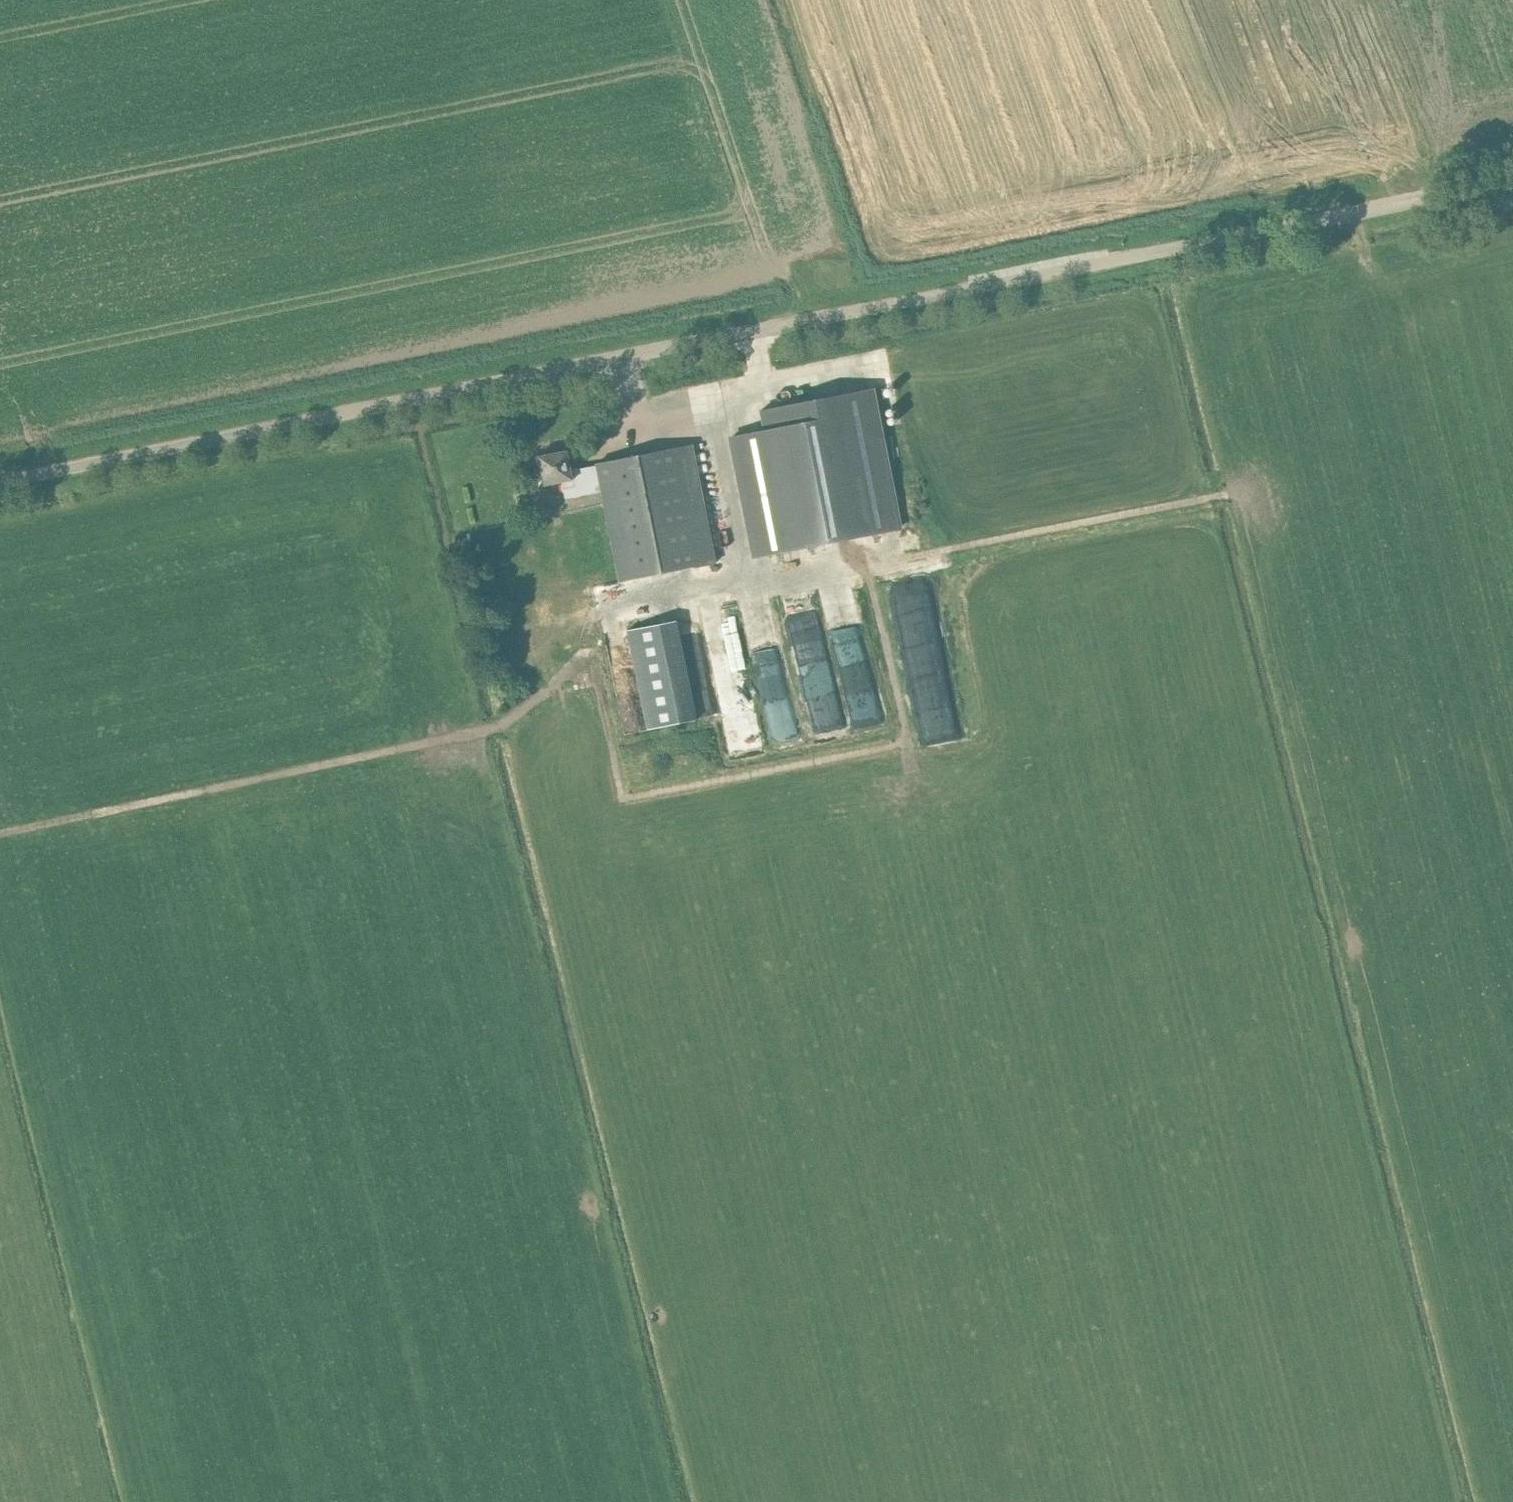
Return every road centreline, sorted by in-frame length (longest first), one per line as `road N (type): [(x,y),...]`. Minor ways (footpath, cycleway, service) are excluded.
road 1 (unclassified): [(0,481),(1512,180)]

